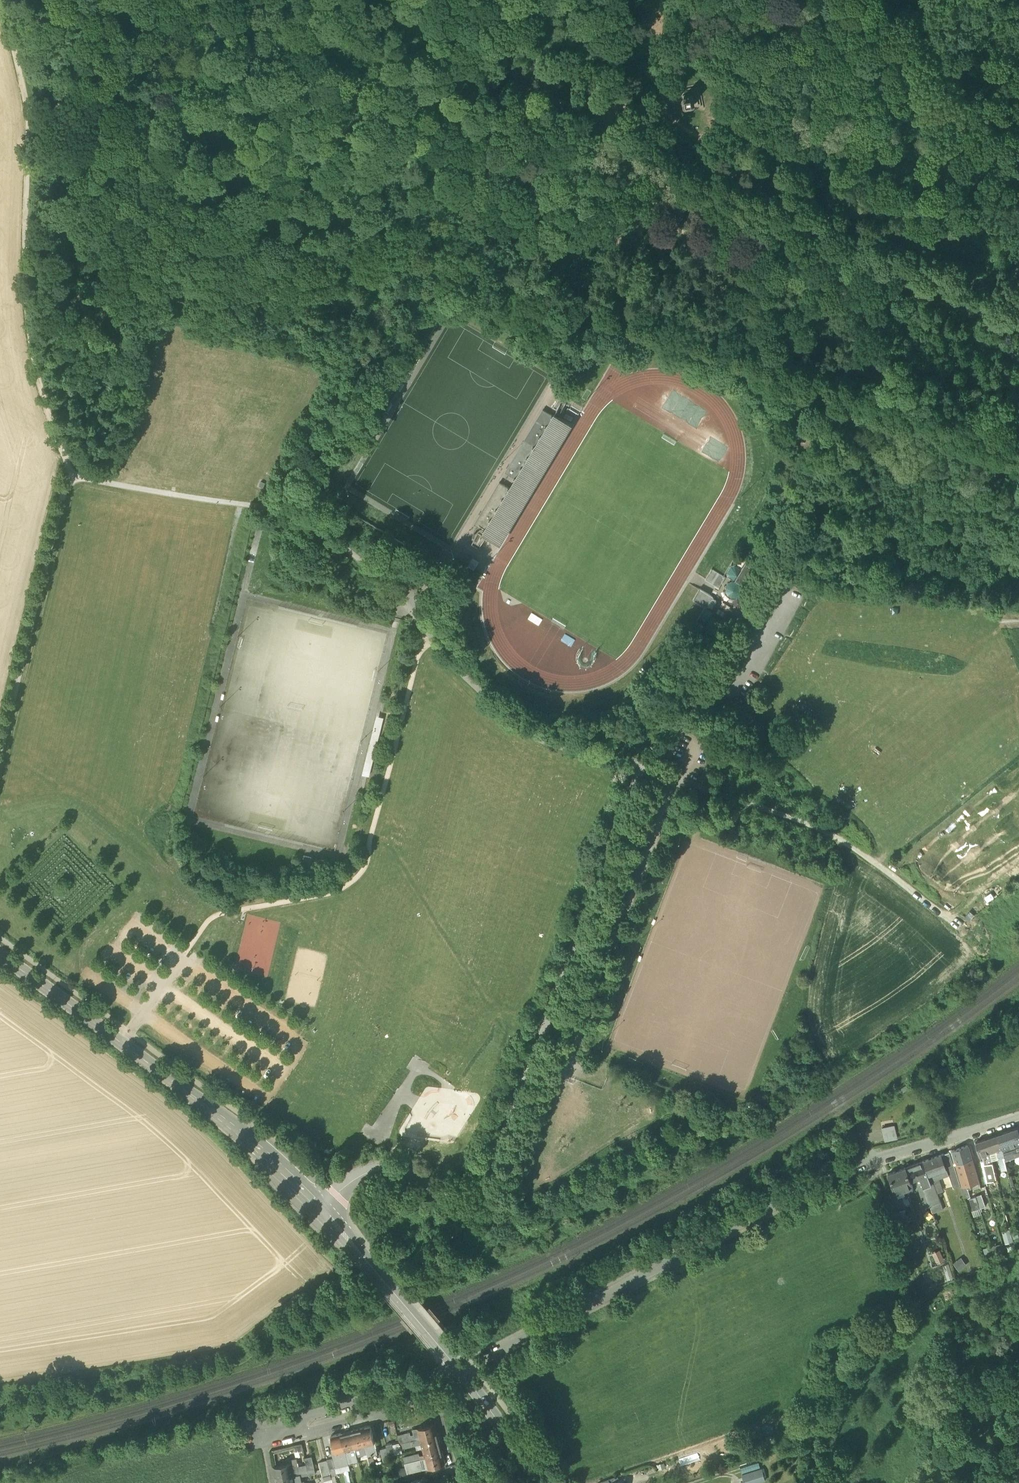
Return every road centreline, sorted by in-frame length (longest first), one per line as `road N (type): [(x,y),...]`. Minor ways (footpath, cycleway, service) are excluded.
road 1 (unclassified): [(321,1202),(379,1168),(447,1196),(479,1191),(646,770),(790,537)]
road 2 (residential): [(1018,1120),(840,1176),(460,1369)]
road 3 (residential): [(321,1202),(254,1141),(0,956)]
road 4 (residential): [(460,1369),(263,1431),(265,1443),(437,1404)]
road 5 (track): [(69,476),(307,521),(364,559),(400,606)]
road 6 (track): [(31,130),(30,343),(69,476)]
road 7 (track): [(646,770),(841,837),(958,923)]
road 8 (track): [(0,755),(69,476)]
road 9 (residential): [(460,1369),(321,1202)]
road 10 (residential): [(543,1482),(460,1369)]
road 11 (track): [(2,0),(31,130)]

